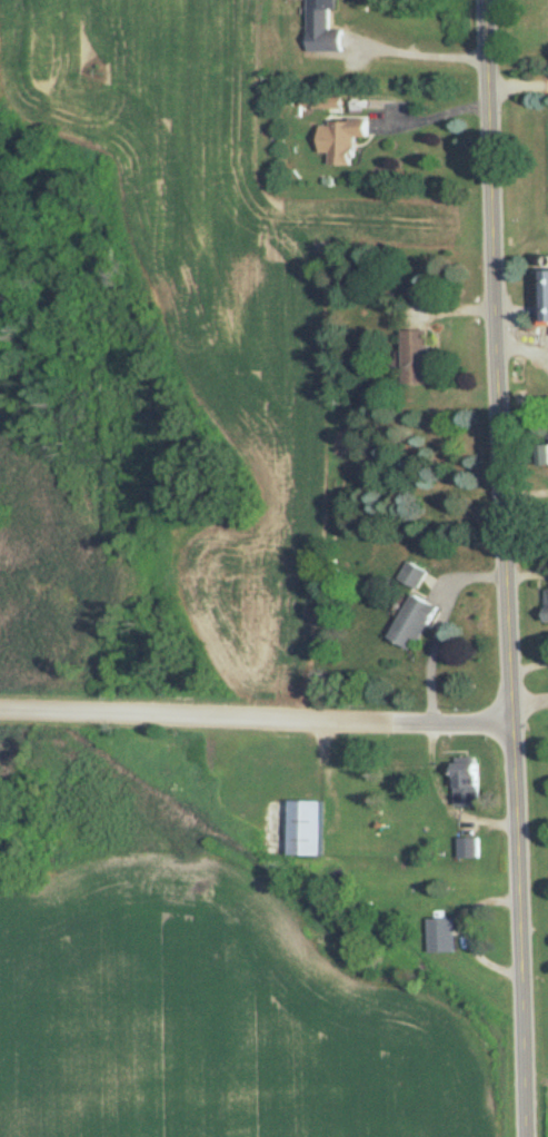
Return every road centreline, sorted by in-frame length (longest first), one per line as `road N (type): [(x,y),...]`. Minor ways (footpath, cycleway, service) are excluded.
road 1 (residential): [(521,1136),(490,0)]
road 2 (residential): [(509,721),(0,708)]

